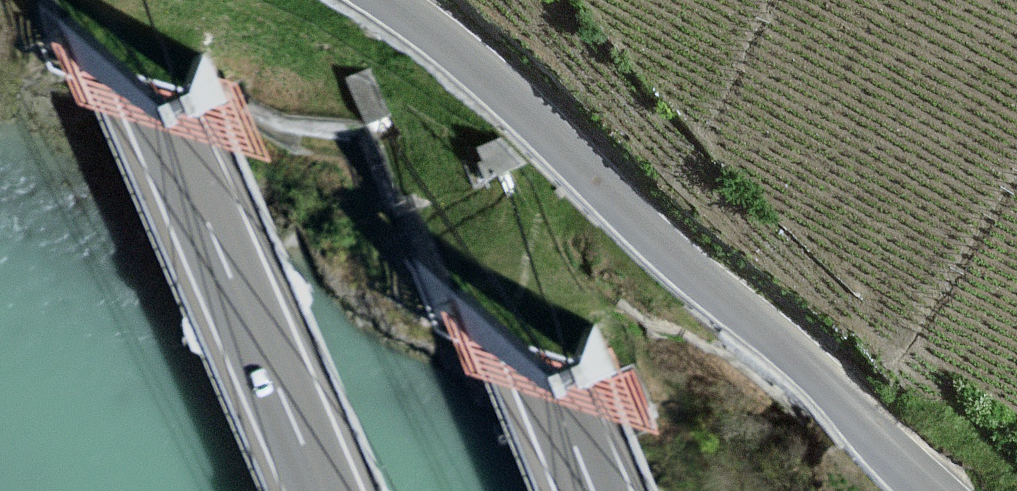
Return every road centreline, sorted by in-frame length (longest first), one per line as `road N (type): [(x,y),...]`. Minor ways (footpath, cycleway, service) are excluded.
road 1 (tertiary): [(388,0),(494,79),(694,273),(810,365),(930,490)]
road 2 (motorway): [(118,0),(328,490)]
road 3 (motorway): [(595,490),(393,0)]

